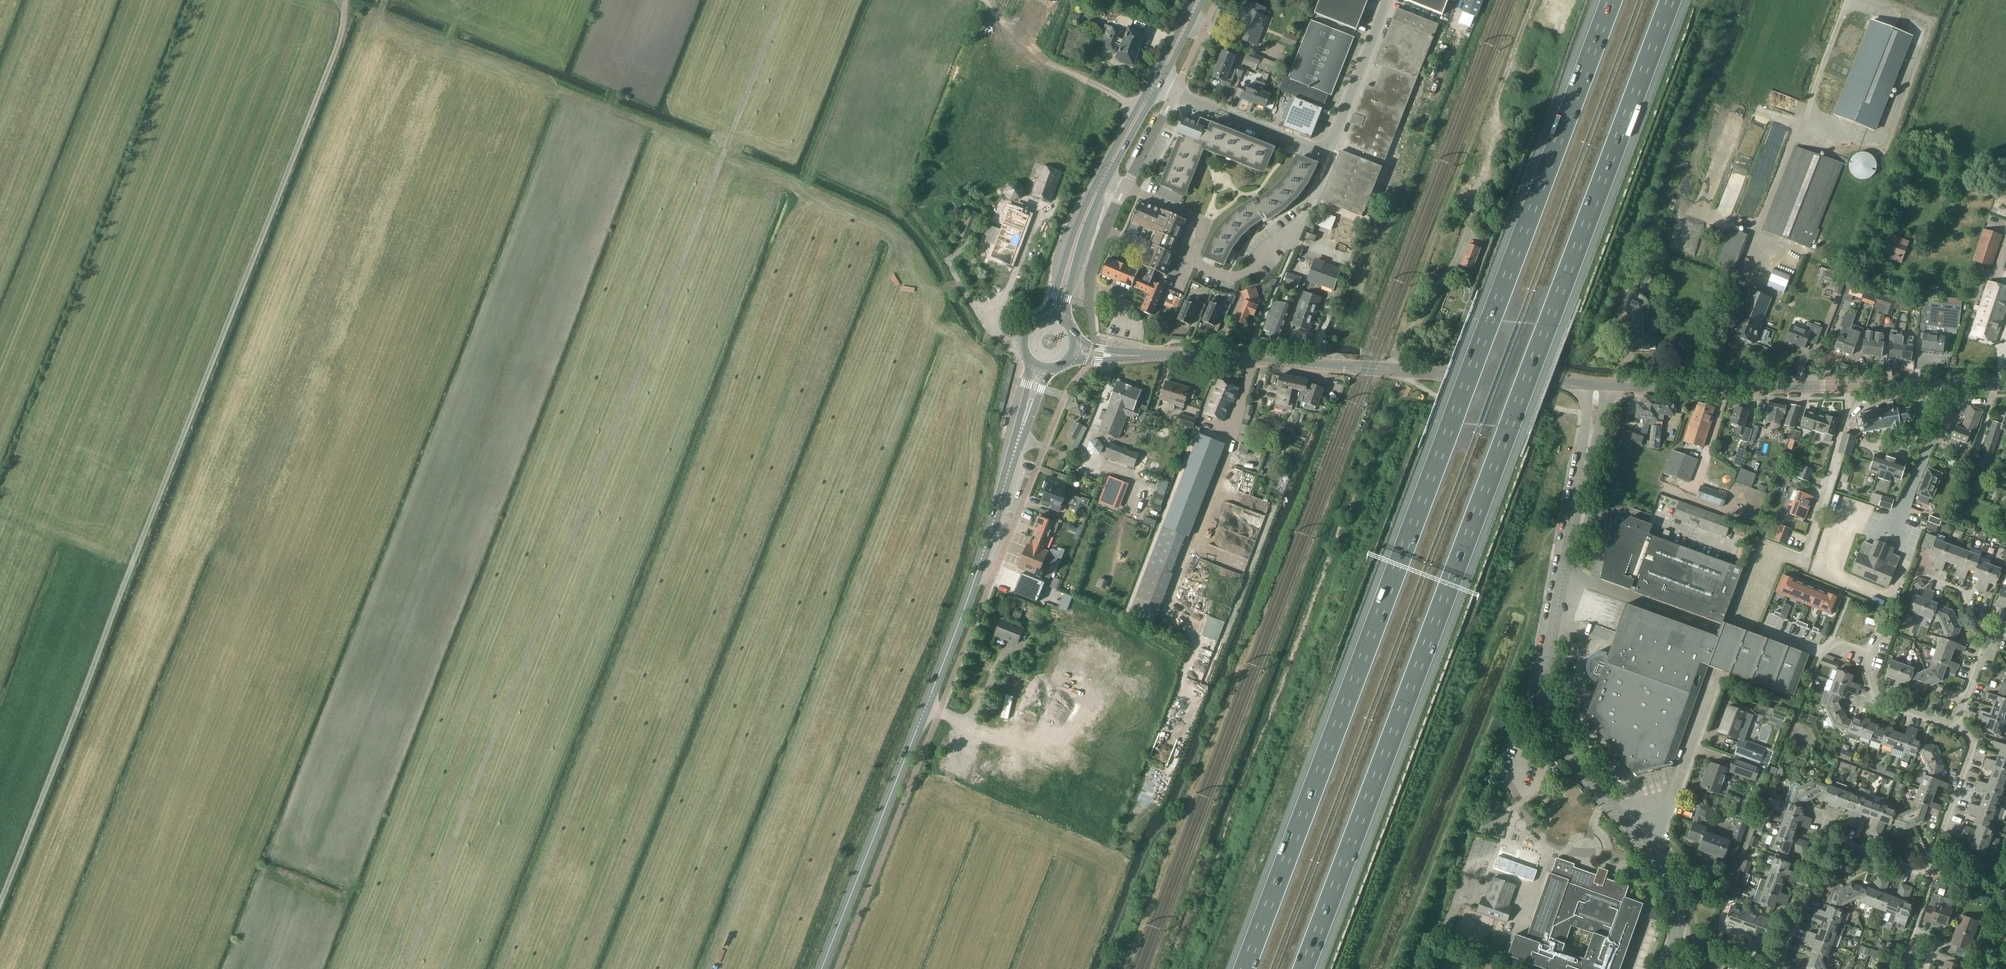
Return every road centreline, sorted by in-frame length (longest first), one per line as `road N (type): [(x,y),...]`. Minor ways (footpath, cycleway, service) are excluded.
road 1 (track): [(405,968),(784,0)]
road 2 (motorway): [(1612,0),(1245,968)]
road 3 (motorway): [(1303,968),(1670,0)]
road 4 (track): [(0,900),(341,40),(346,0)]
road 5 (secondary): [(823,968),(996,519),(1040,365)]
road 6 (tertiary): [(1598,383),(1075,350)]
road 7 (unclassified): [(1640,840),(1561,744),(1544,699),(1598,383)]
road 8 (residential): [(1775,964),(1826,835),(1931,872),(1975,735),(1957,729)]
road 9 (tertiary): [(1598,383),(2005,385)]
road 10 (track): [(379,16),(722,156)]
road 11 (track): [(1393,968),(1510,679),(1547,667)]
road 12 (unclassified): [(1385,0),(1329,151),(1176,93)]
road 13 (secondary): [(1054,318),(1081,230),(1156,84)]
road 14 (track): [(815,173),(805,192),(896,236),(936,291),(961,286)]
road 15 (unclassified): [(1176,93),(1097,251),(1091,286)]
road 16 (track): [(987,0),(1044,60),(1140,112)]
road 17 (unclassified): [(1640,840),(1669,816),(1718,684)]
road 18 (track): [(947,262),(902,204),(815,173)]
road 19 (track): [(815,173),(886,48)]

